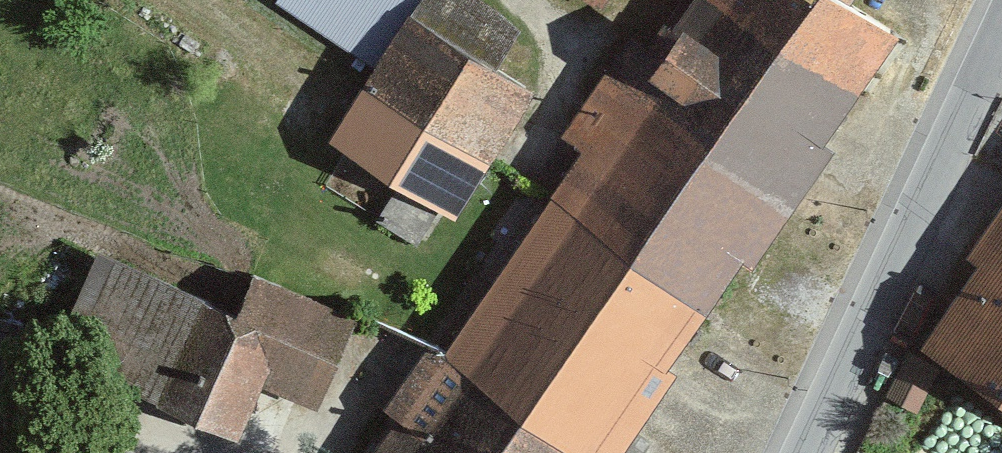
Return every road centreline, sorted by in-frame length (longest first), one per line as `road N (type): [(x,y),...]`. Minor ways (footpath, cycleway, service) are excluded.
road 1 (tertiary): [(805,452),(991,51)]

